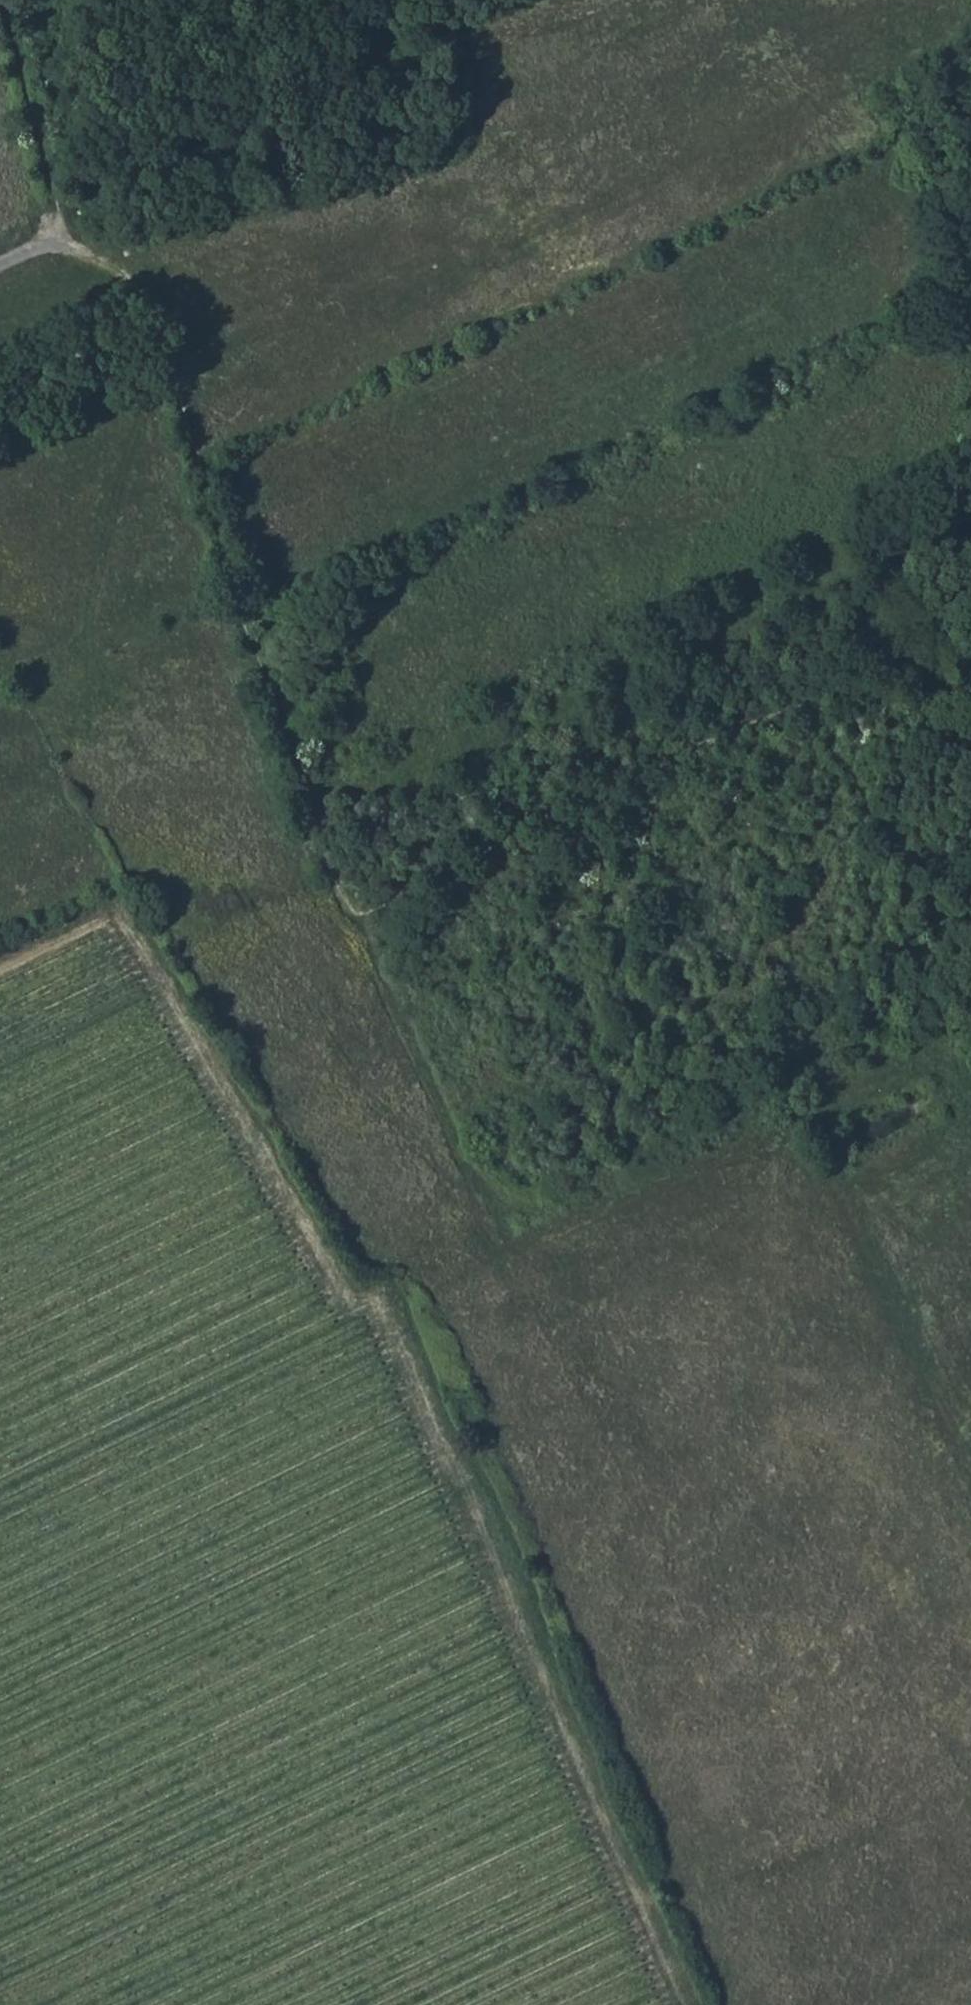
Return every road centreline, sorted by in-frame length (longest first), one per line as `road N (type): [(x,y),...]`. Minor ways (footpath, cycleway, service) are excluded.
road 1 (track): [(353,918),(265,692),(149,297),(106,261),(48,247)]
road 2 (track): [(516,1262),(353,918)]

